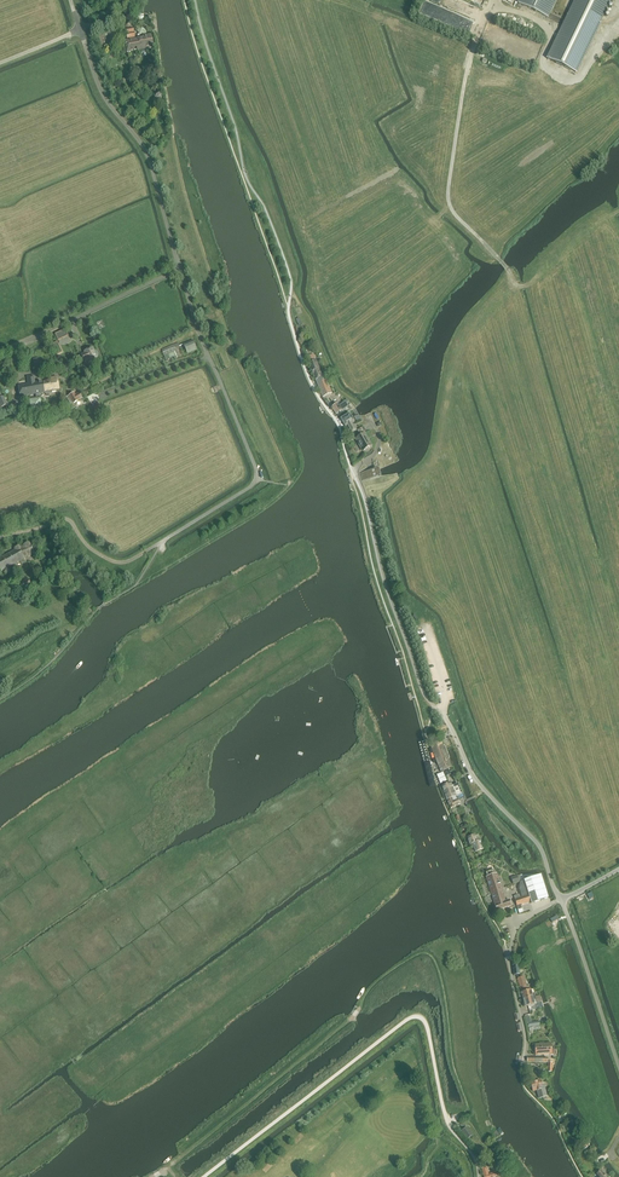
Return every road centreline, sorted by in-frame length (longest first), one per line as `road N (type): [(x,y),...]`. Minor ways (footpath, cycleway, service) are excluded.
road 1 (unclassified): [(162,542),(253,488),(257,469),(197,326),(148,156),(104,97),(72,0)]
road 2 (unclassified): [(353,477),(421,689),(480,785),(541,847),(562,900)]
road 3 (track): [(618,212),(527,286),(515,286),(456,216),(449,197),(460,115),(495,0)]
road 4 (track): [(0,540),(69,524),(117,564),(162,542)]
road 5 (track): [(291,292),(361,421)]

